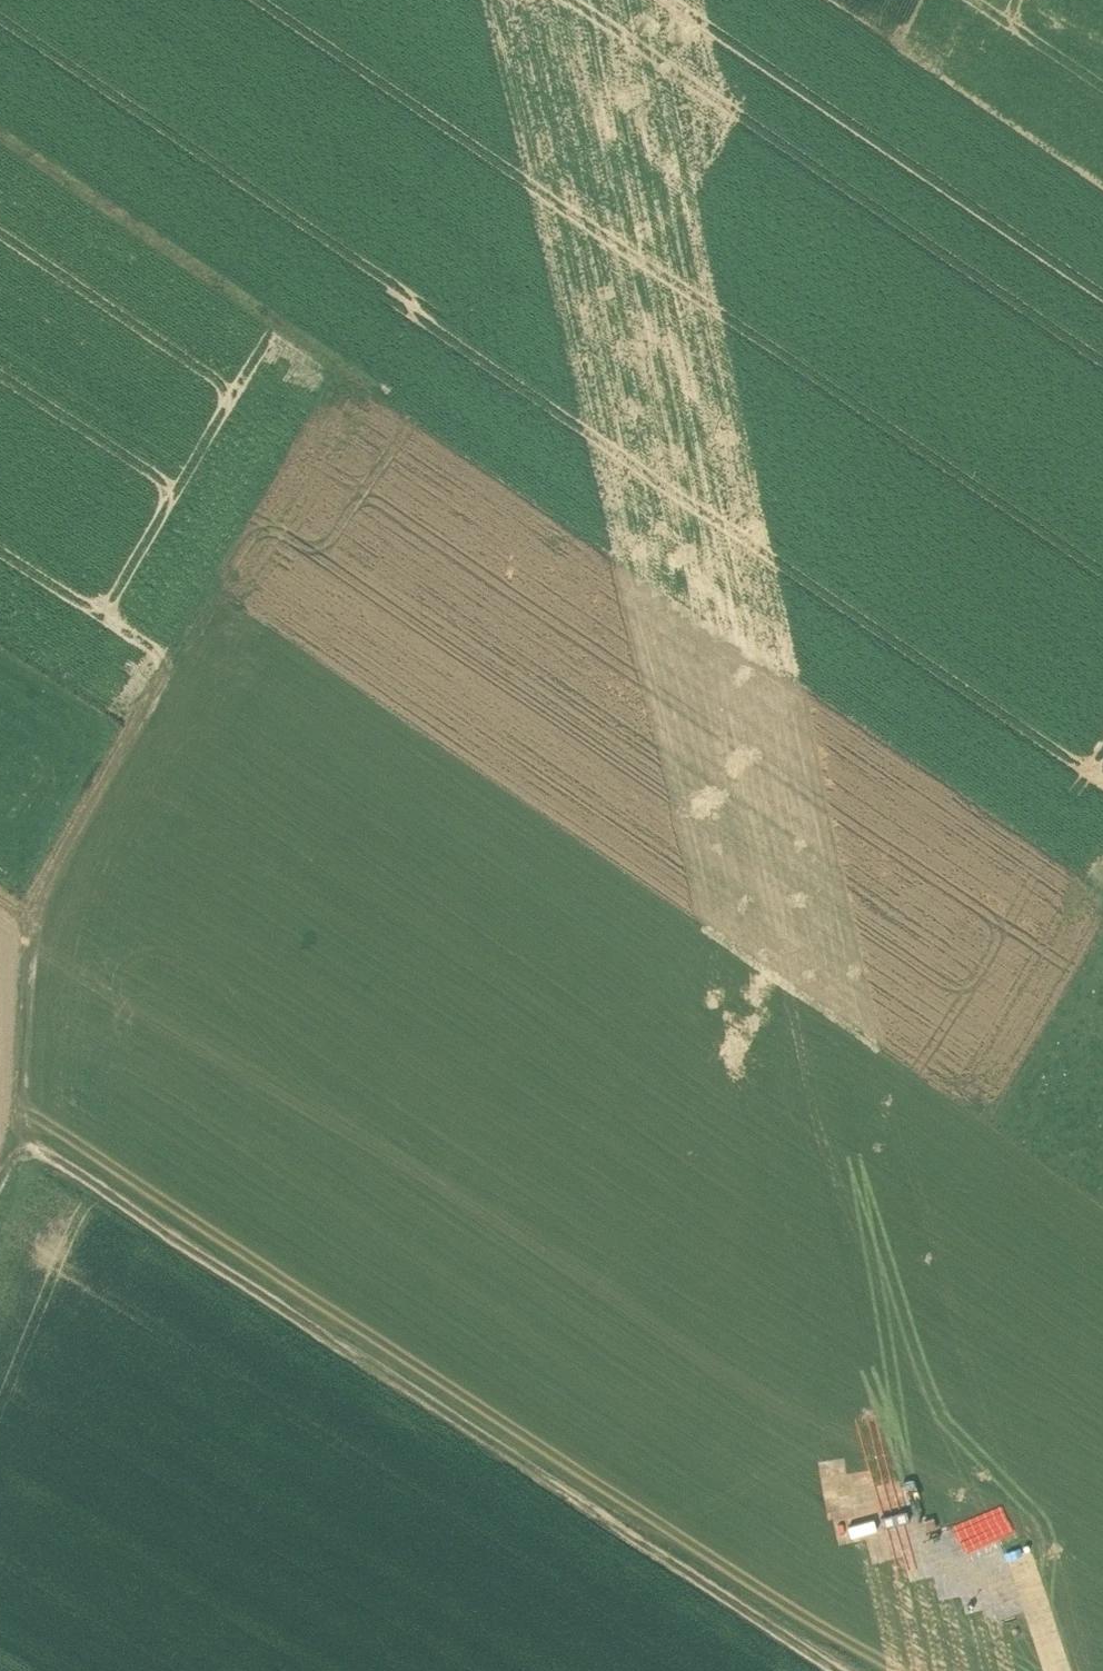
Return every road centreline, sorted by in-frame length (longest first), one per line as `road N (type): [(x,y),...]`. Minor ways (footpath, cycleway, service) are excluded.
road 1 (track): [(851,1670),(21,1144)]

